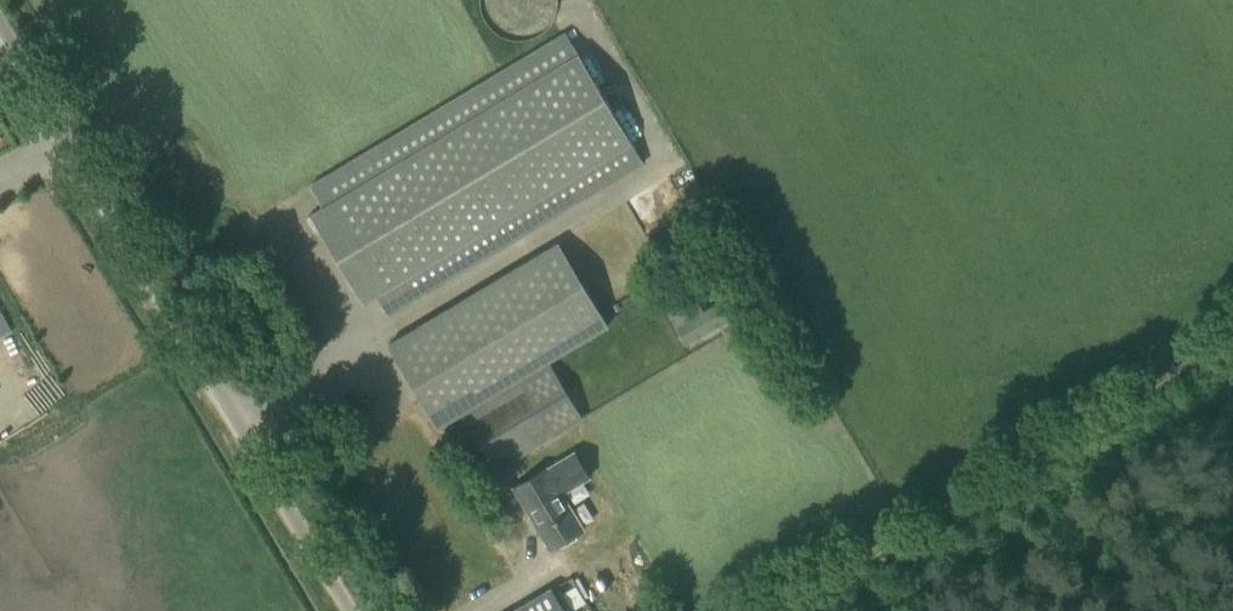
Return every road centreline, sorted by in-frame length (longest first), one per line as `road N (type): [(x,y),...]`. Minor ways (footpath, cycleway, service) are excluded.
road 1 (unclassified): [(351,610),(0,26)]
road 2 (track): [(777,610),(1232,352)]

